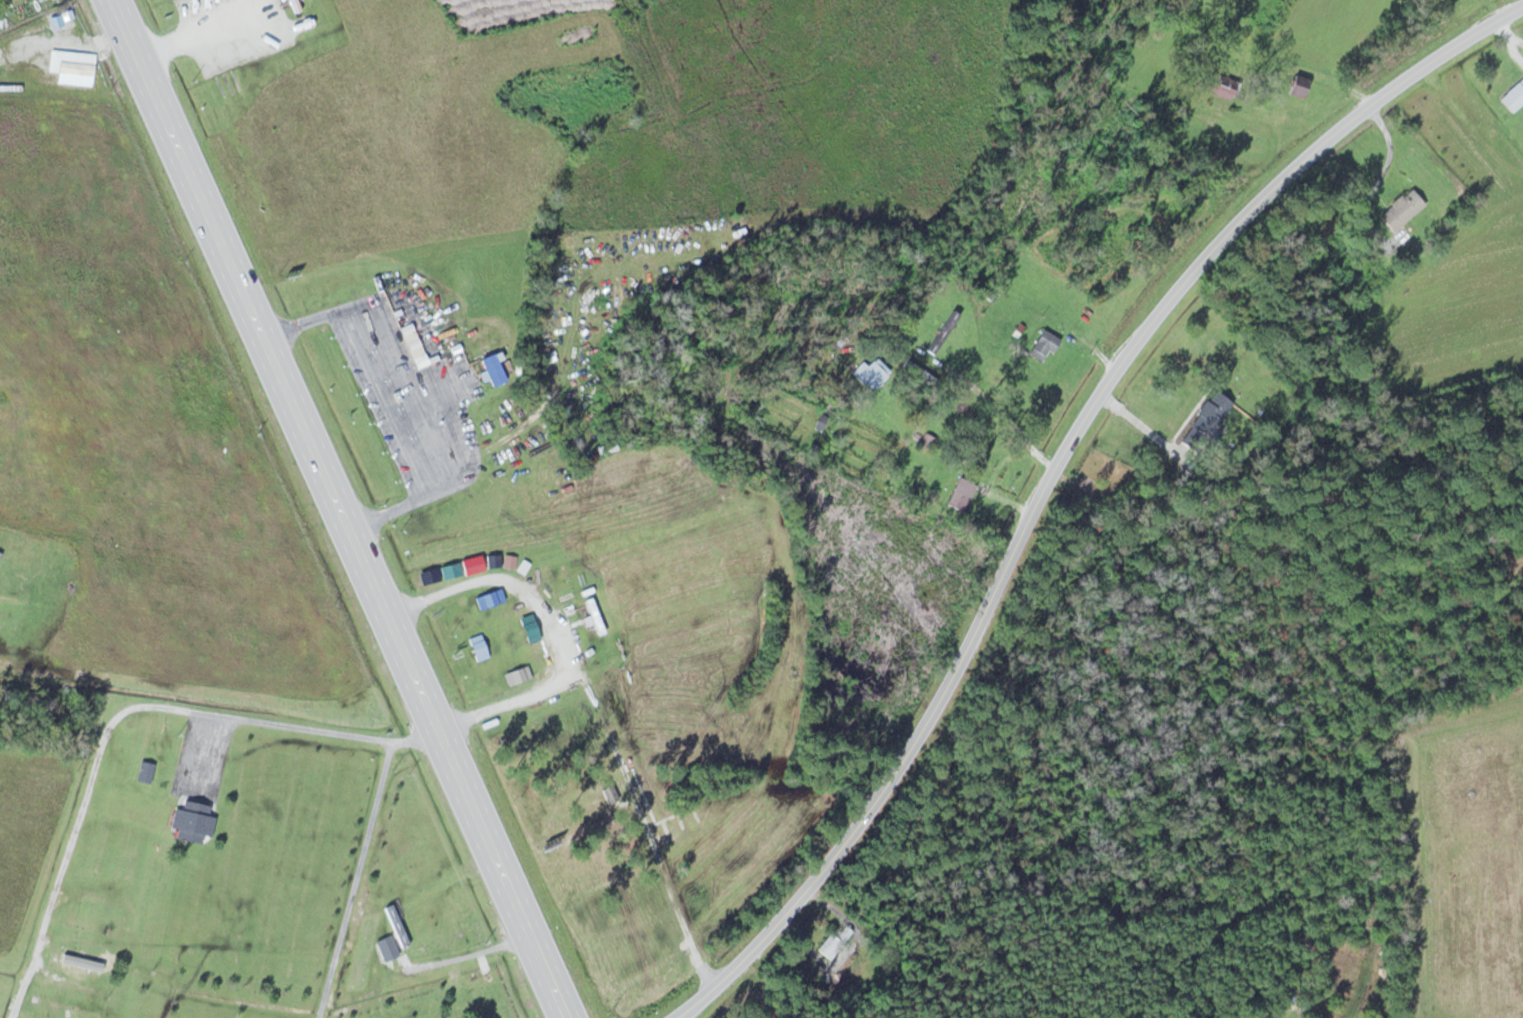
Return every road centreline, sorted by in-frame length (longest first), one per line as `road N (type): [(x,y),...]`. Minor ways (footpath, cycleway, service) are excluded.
road 1 (tertiary): [(679,1017),(749,954),(891,780),(961,667),(1059,461),(1149,323),(1221,237),(1334,133),(1522,4)]
road 2 (trunk): [(570,1017),(109,0)]

